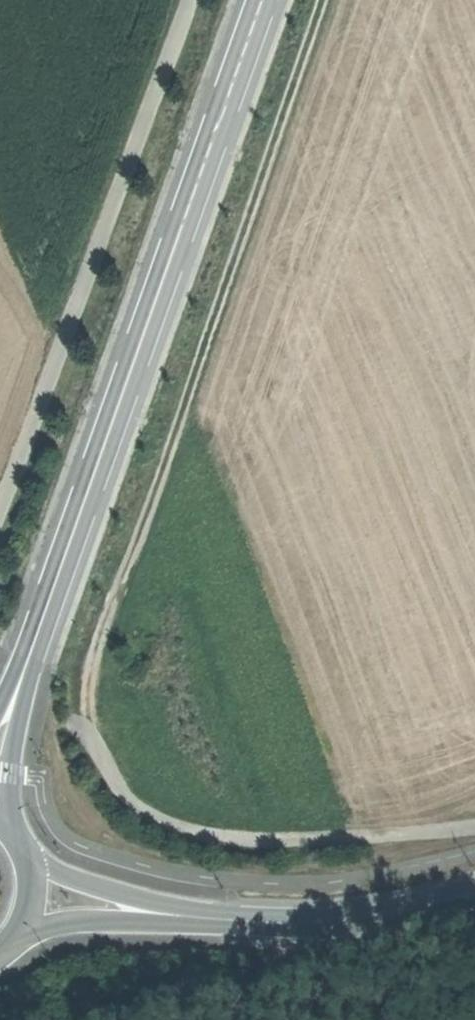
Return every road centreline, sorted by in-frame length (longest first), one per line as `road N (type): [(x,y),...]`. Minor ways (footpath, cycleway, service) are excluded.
road 1 (track): [(474,828),(289,841),(201,836),(139,809),(86,740),(84,673),(324,0)]
road 2 (secondary): [(28,659),(264,0)]
road 3 (track): [(191,0),(0,500)]
road 4 (tertiary): [(474,893),(340,921),(186,917)]
road 5 (tertiary): [(186,917),(65,876),(24,842)]
road 6 (tertiary): [(16,941),(59,920),(186,917)]
road 7 (secondary): [(11,825),(28,659)]

